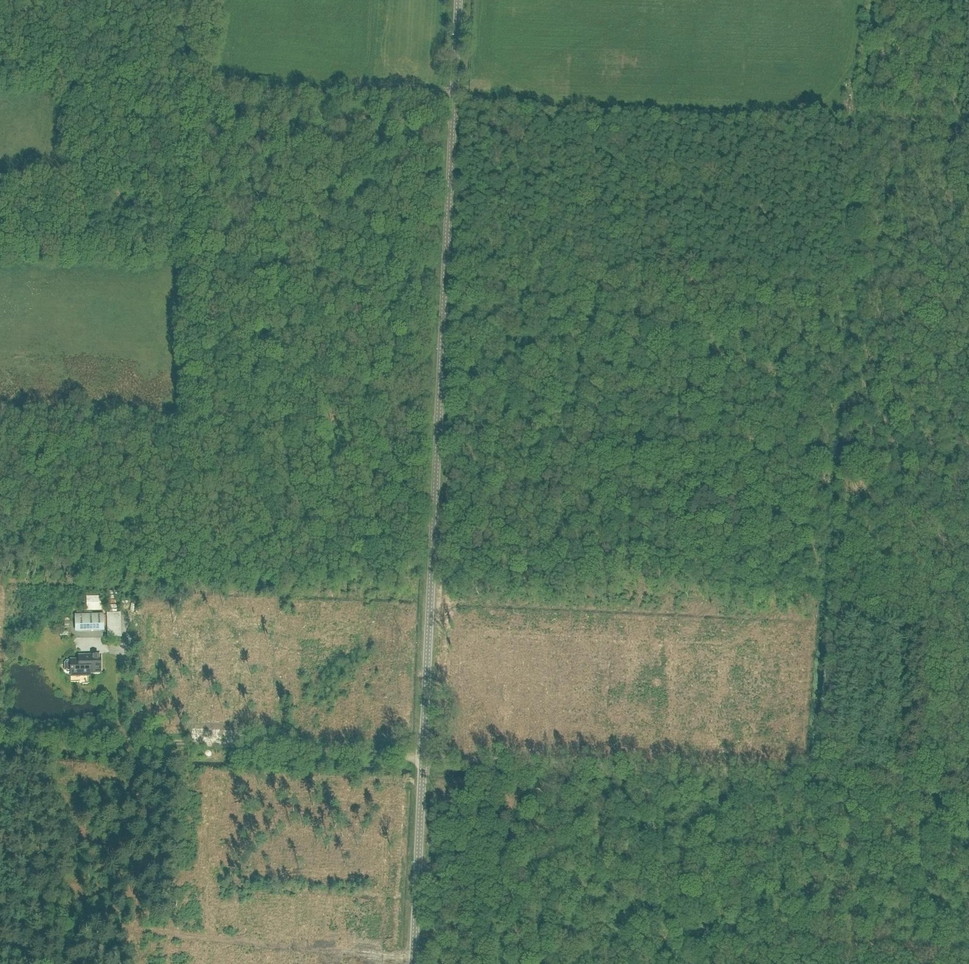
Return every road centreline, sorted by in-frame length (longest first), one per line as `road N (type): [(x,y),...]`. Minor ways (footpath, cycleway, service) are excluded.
road 1 (unclassified): [(413,963),(458,0)]
road 2 (track): [(124,746),(779,777),(813,756),(860,780),(968,785)]

